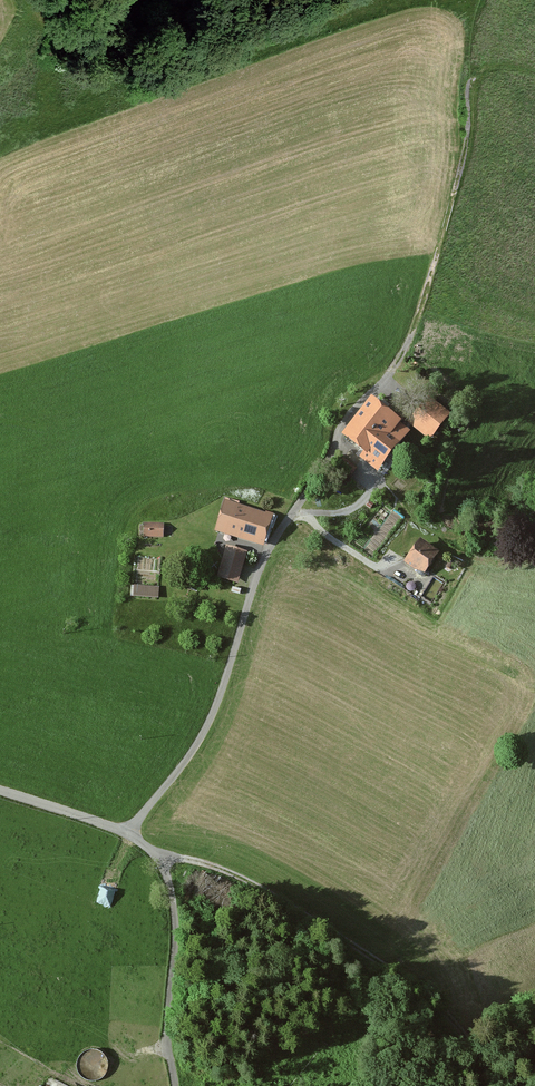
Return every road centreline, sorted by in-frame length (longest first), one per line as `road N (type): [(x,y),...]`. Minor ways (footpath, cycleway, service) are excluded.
road 1 (track): [(473,79),(442,237),(407,339),(335,434),(313,484),(265,552),(220,702),(130,835)]
road 2 (track): [(175,1085),(168,1041),(175,919),(156,852),(279,897),(417,989),(464,1032),(500,1085)]
road 3 (unclassified): [(156,852),(130,835),(0,791)]

